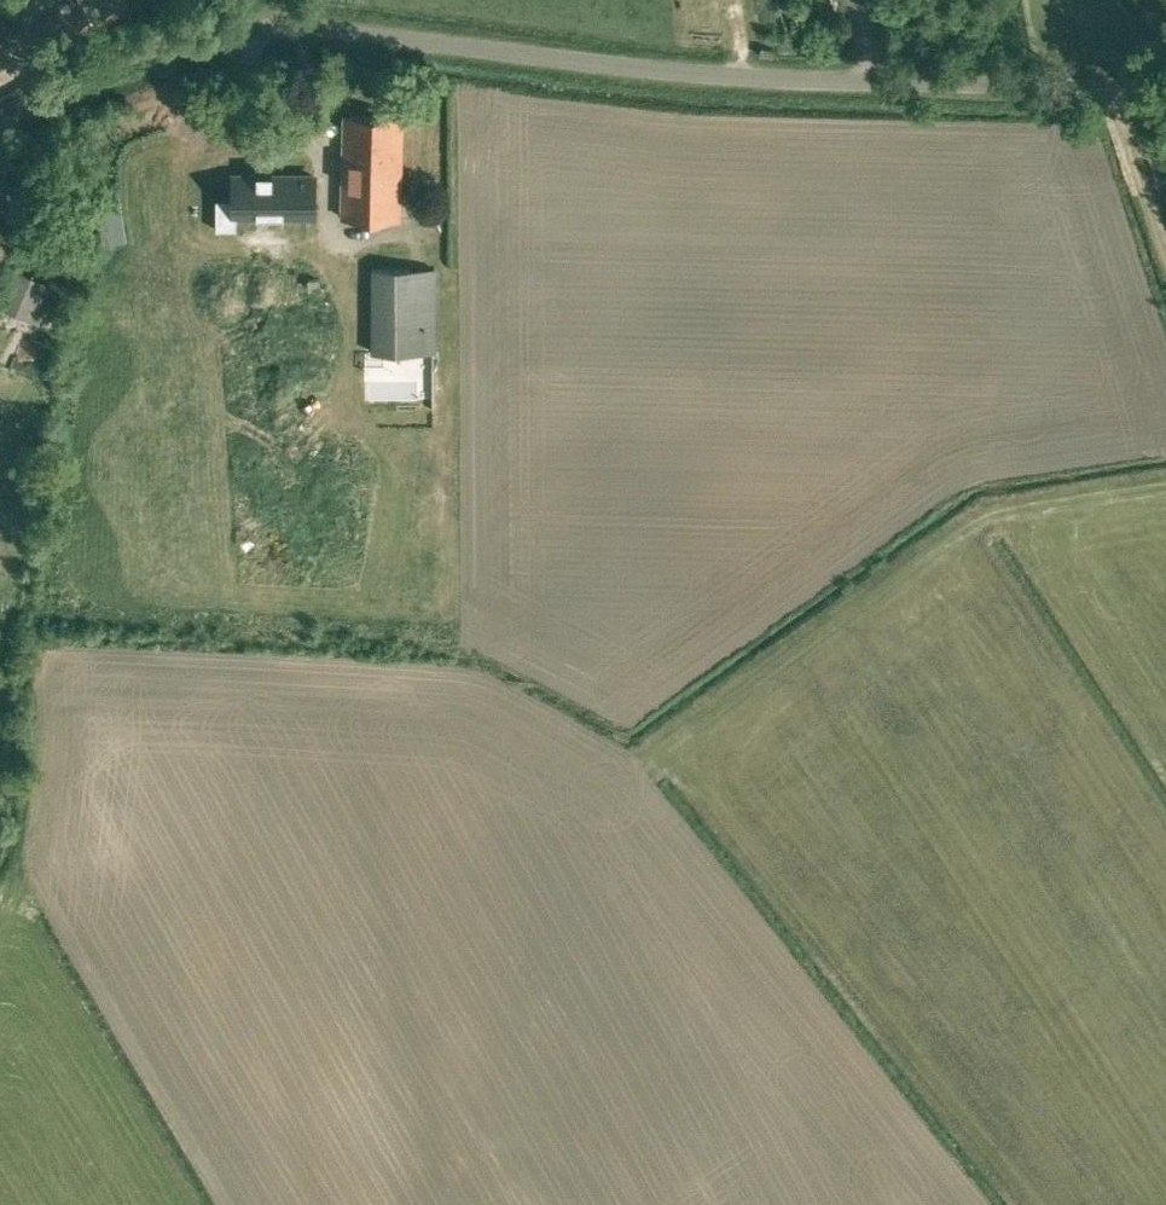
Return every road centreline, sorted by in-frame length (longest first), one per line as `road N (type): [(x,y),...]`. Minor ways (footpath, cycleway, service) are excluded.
road 1 (unclassified): [(0,120),(89,70),(164,41),(247,29),(337,29),(721,77),(1165,87)]

